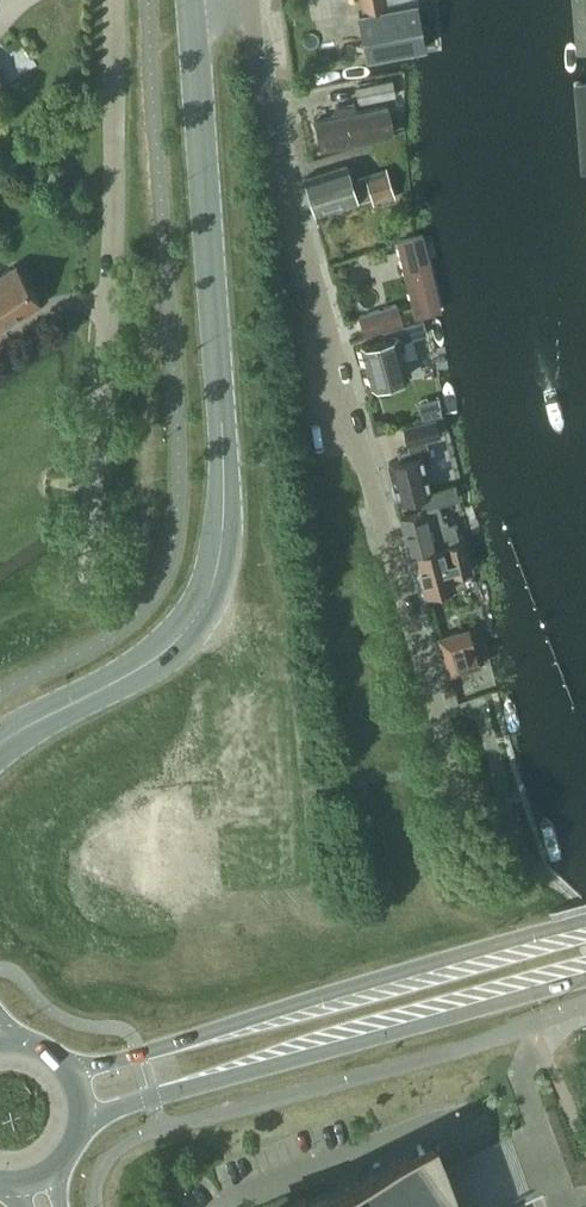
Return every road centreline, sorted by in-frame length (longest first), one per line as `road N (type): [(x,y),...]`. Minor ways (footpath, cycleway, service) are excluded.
road 1 (secondary): [(0,743),(165,651),(191,626),(215,580),(225,492),(188,0)]
road 2 (unclassified): [(479,803),(453,770),(343,395),(277,131),(257,0)]
road 3 (secondary): [(585,923),(70,1071)]
road 4 (secondary): [(82,1118),(585,972)]
road 5 (unclassified): [(114,0),(115,201),(95,479)]

